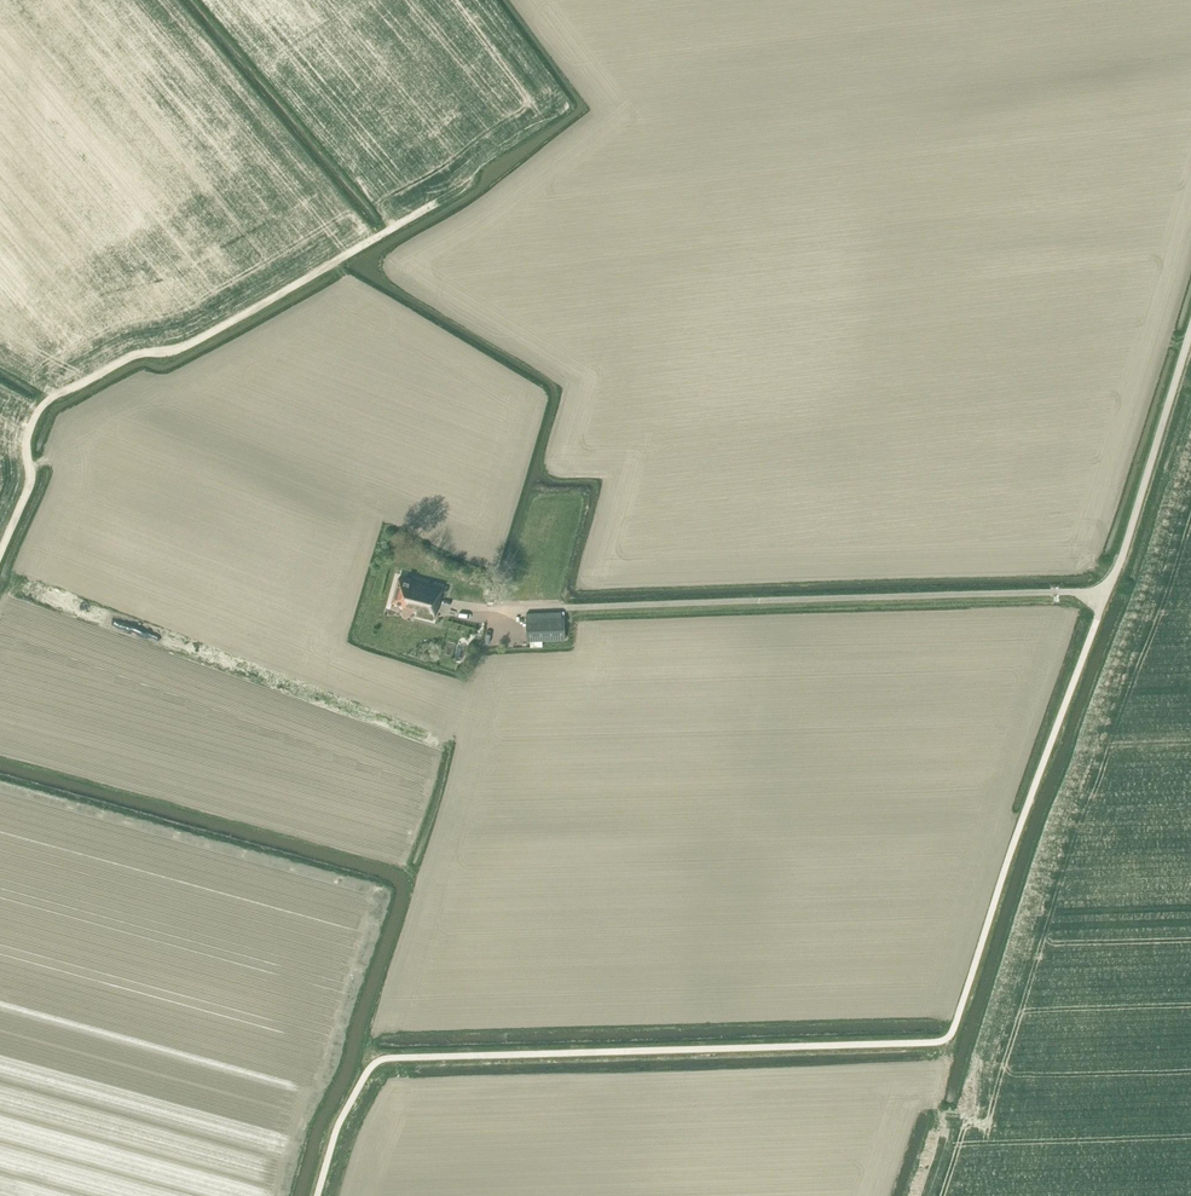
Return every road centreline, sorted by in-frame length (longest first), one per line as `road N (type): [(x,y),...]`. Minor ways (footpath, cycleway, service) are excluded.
road 1 (track): [(0,554),(29,486),(27,441),(46,403),(131,357),(187,346),(435,205)]
road 2 (unclassified): [(1103,592),(1122,559),(1190,328)]

